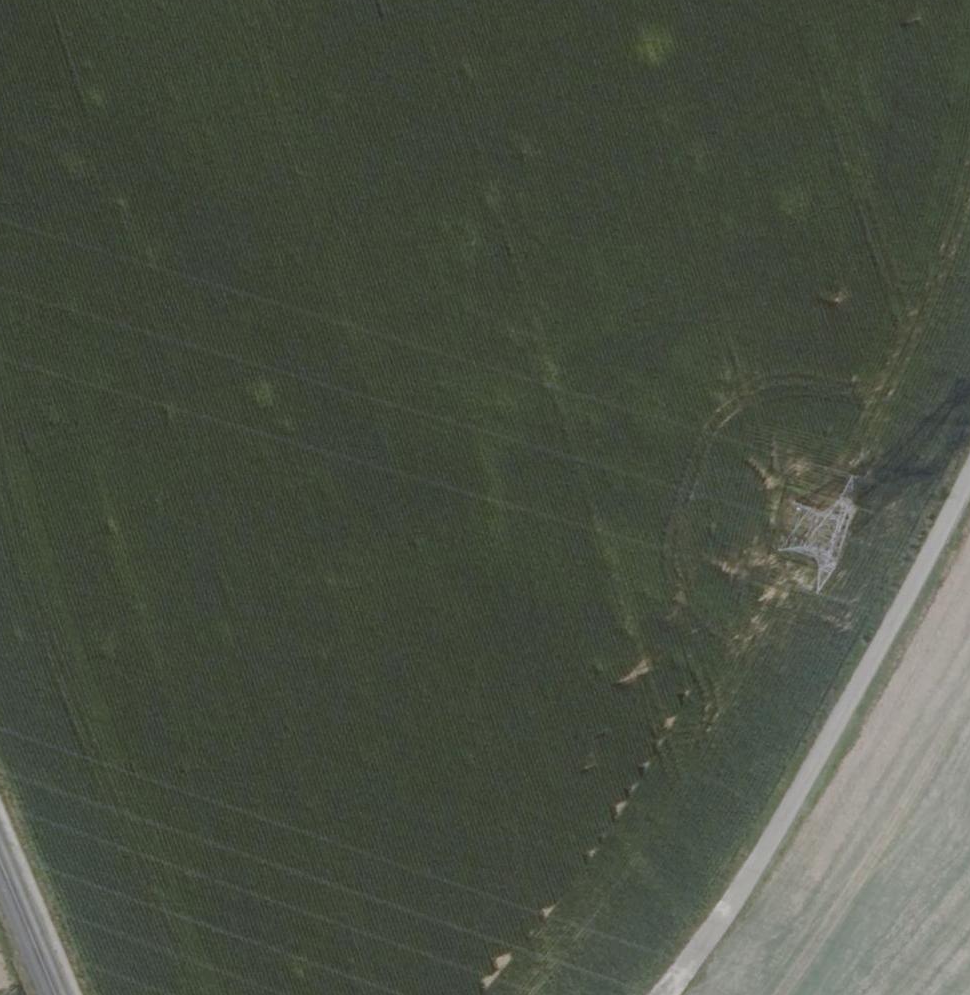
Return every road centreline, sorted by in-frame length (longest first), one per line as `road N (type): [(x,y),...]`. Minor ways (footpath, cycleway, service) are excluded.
road 1 (track): [(969,481),(768,840),(665,994)]
road 2 (tertiary): [(56,994),(0,860)]

